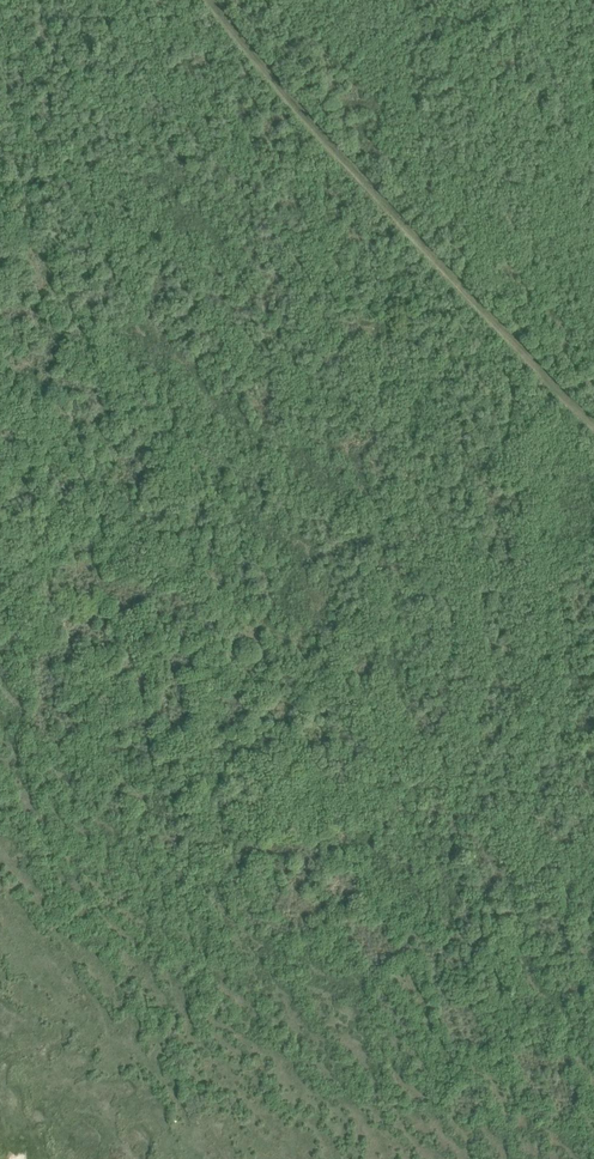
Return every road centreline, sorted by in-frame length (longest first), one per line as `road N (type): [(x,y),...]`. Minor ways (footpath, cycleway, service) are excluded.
road 1 (track): [(593,428),(334,145),(215,0)]

